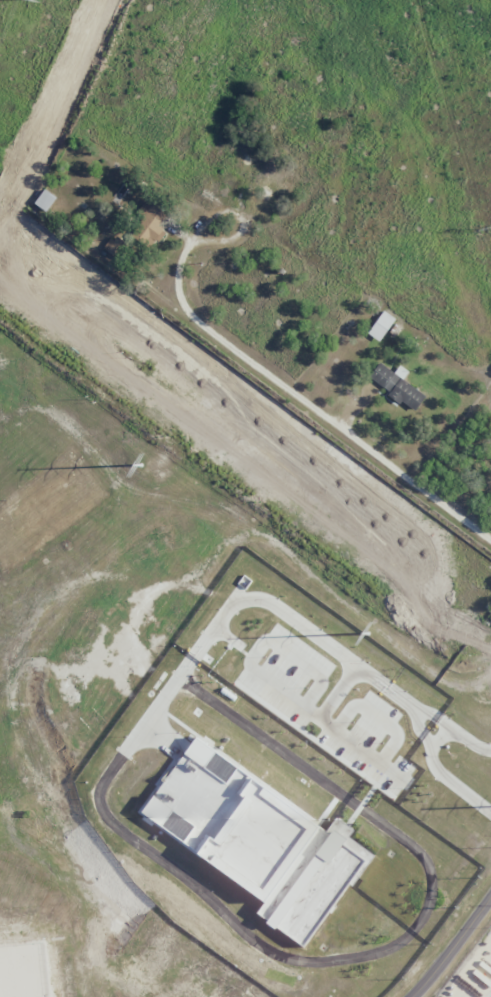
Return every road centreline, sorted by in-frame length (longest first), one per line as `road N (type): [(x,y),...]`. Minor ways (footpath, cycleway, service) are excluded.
road 1 (residential): [(490,647),(419,613),(307,465),(9,236)]
road 2 (residential): [(414,996),(490,899)]

